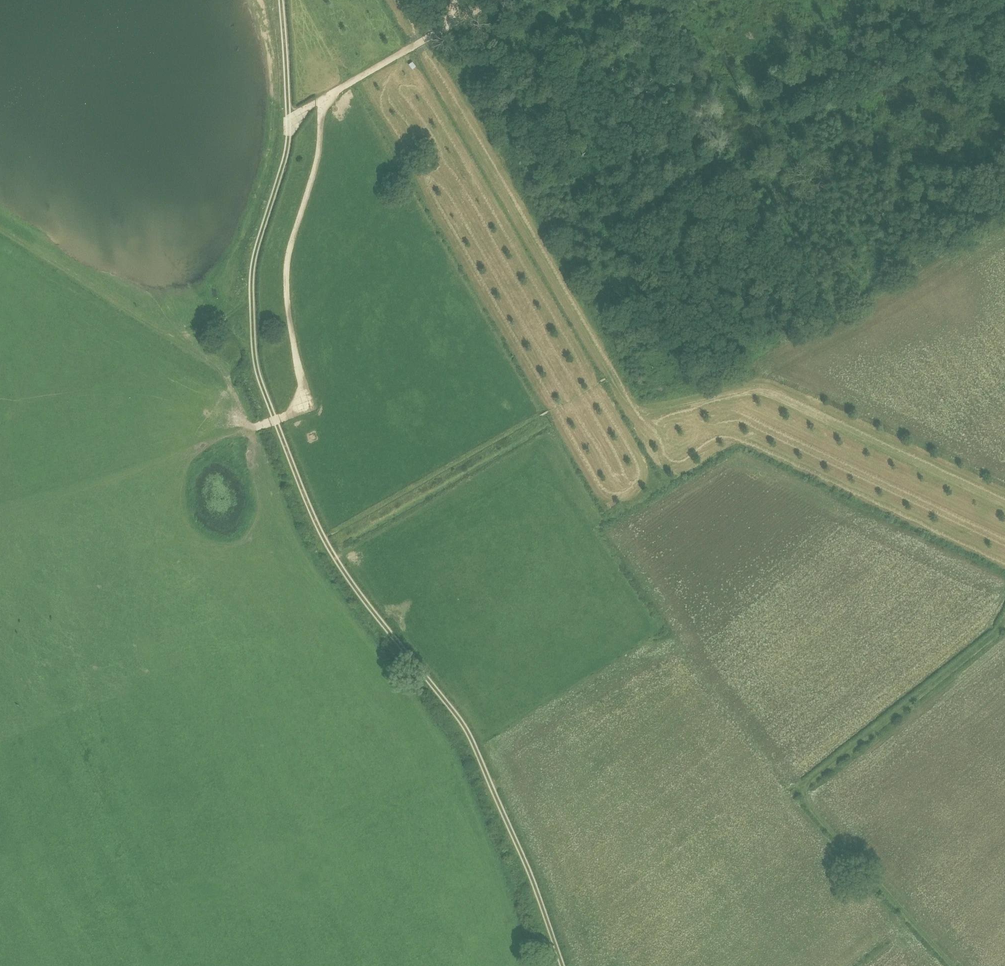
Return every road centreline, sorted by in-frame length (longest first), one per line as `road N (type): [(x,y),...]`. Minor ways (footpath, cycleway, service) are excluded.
road 1 (track): [(324,538),(261,384),(252,338),(253,258),(289,135),(282,0)]
road 2 (track): [(563,965),(470,736),(324,538)]
road 3 (track): [(1004,625),(805,786),(810,805),(956,965)]
road 4 (track): [(289,120),(447,26),(453,0)]

